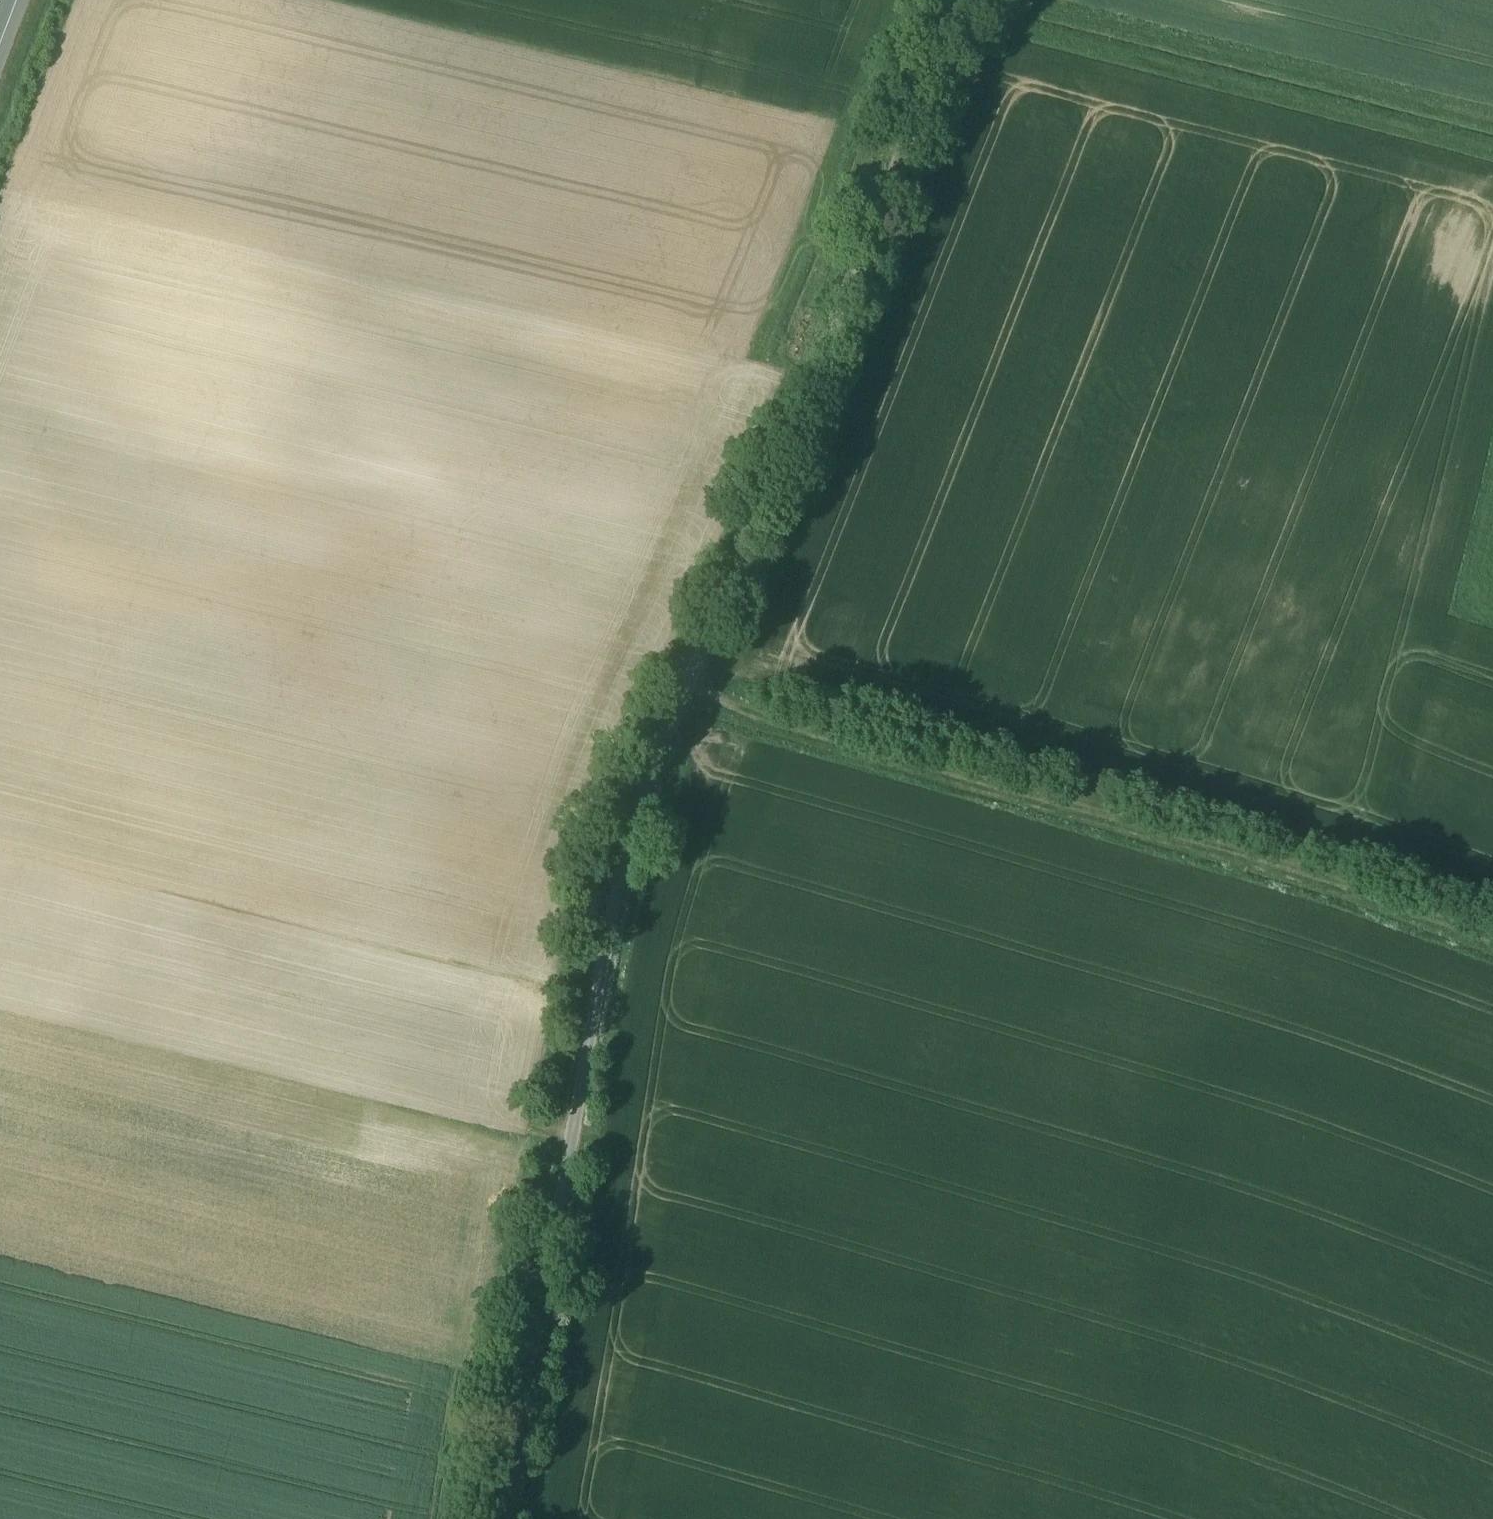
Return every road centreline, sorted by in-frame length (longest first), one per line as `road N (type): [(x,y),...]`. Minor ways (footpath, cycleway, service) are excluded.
road 1 (unclassified): [(966,0),(847,288),(690,724),(536,1518)]
road 2 (track): [(706,679),(1492,925)]

